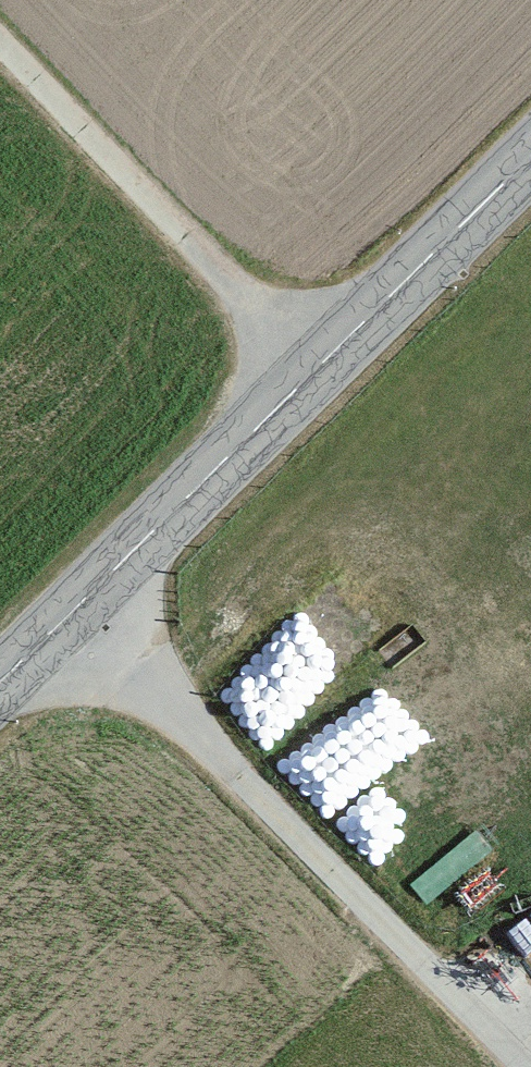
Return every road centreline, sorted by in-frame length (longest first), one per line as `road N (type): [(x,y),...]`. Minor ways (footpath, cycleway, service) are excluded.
road 1 (tertiary): [(0,682),(530,151)]
road 2 (track): [(76,606),(530,1066)]
road 3 (track): [(0,42),(311,369)]

